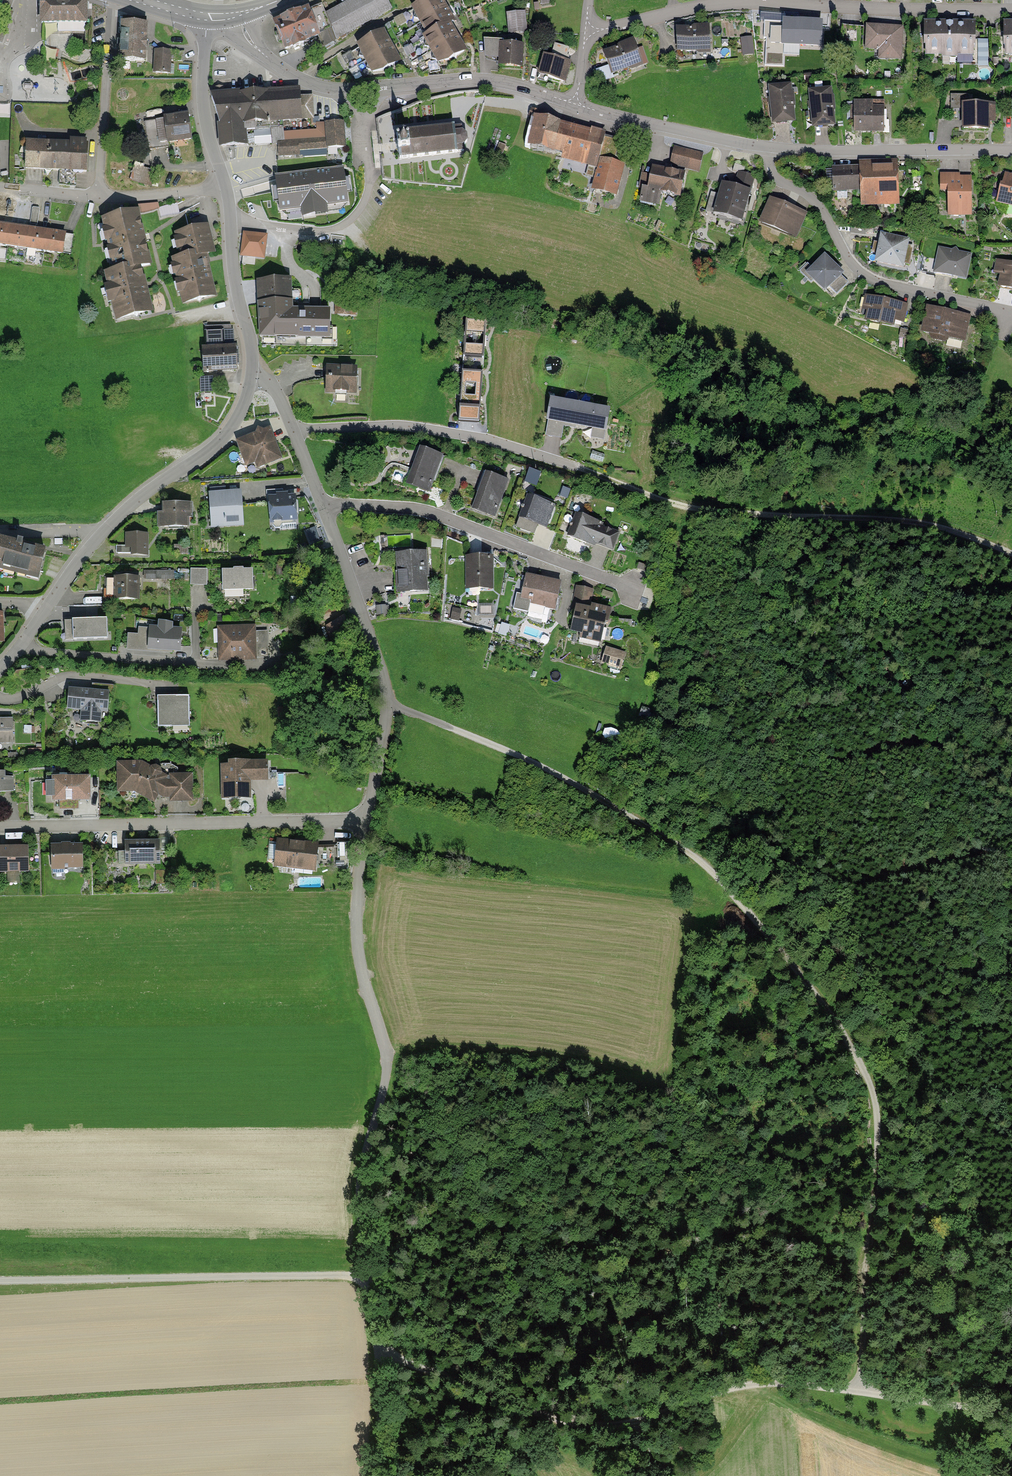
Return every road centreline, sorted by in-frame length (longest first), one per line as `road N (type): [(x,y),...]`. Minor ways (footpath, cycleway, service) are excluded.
road 1 (track): [(860,1392),(874,1118),(869,1084),(845,1036),(730,892),(657,832),(553,773),(386,703)]
road 2 (residential): [(368,820),(357,935),(387,1065),(360,1195),(379,1352),(375,1475)]
road 3 (track): [(1011,1409),(759,1384),(638,1419),(587,1424),(379,1352)]
road 4 (track): [(1011,555),(913,520),(684,506),(578,467)]
road 5 (residential): [(589,31),(733,2),(1011,10)]
road 6 (track): [(774,516),(844,624),(1011,837)]
road 7 (residential): [(0,827),(368,820)]
road 8 (track): [(368,1276),(0,1281)]
road 9 (residential): [(324,509),(433,513),(634,590)]
road 10 (residential): [(324,509),(386,703),(368,820)]
road 11 (residential): [(770,147),(773,173),(814,201),(865,275),(1011,312)]
road 12 (residential): [(578,467),(406,426),(293,429)]
road 13 (residential): [(770,147),(1011,150)]
road 14 (residential): [(252,372),(228,433),(99,536)]
road 15 (residential): [(231,218),(300,230),(348,221),(370,185),(366,116)]
road 16 (residential): [(575,100),(770,147)]
road 17 (residential): [(378,88),(493,80),(575,100)]
road 18 (residential): [(119,0),(98,197)]
road 19 (residential): [(207,17),(205,114),(226,188)]
road 20 (residential): [(231,218),(252,372)]
road 21 (residential): [(239,14),(248,38),(286,72),(341,91)]
road 22 (residential): [(226,188),(98,197)]

